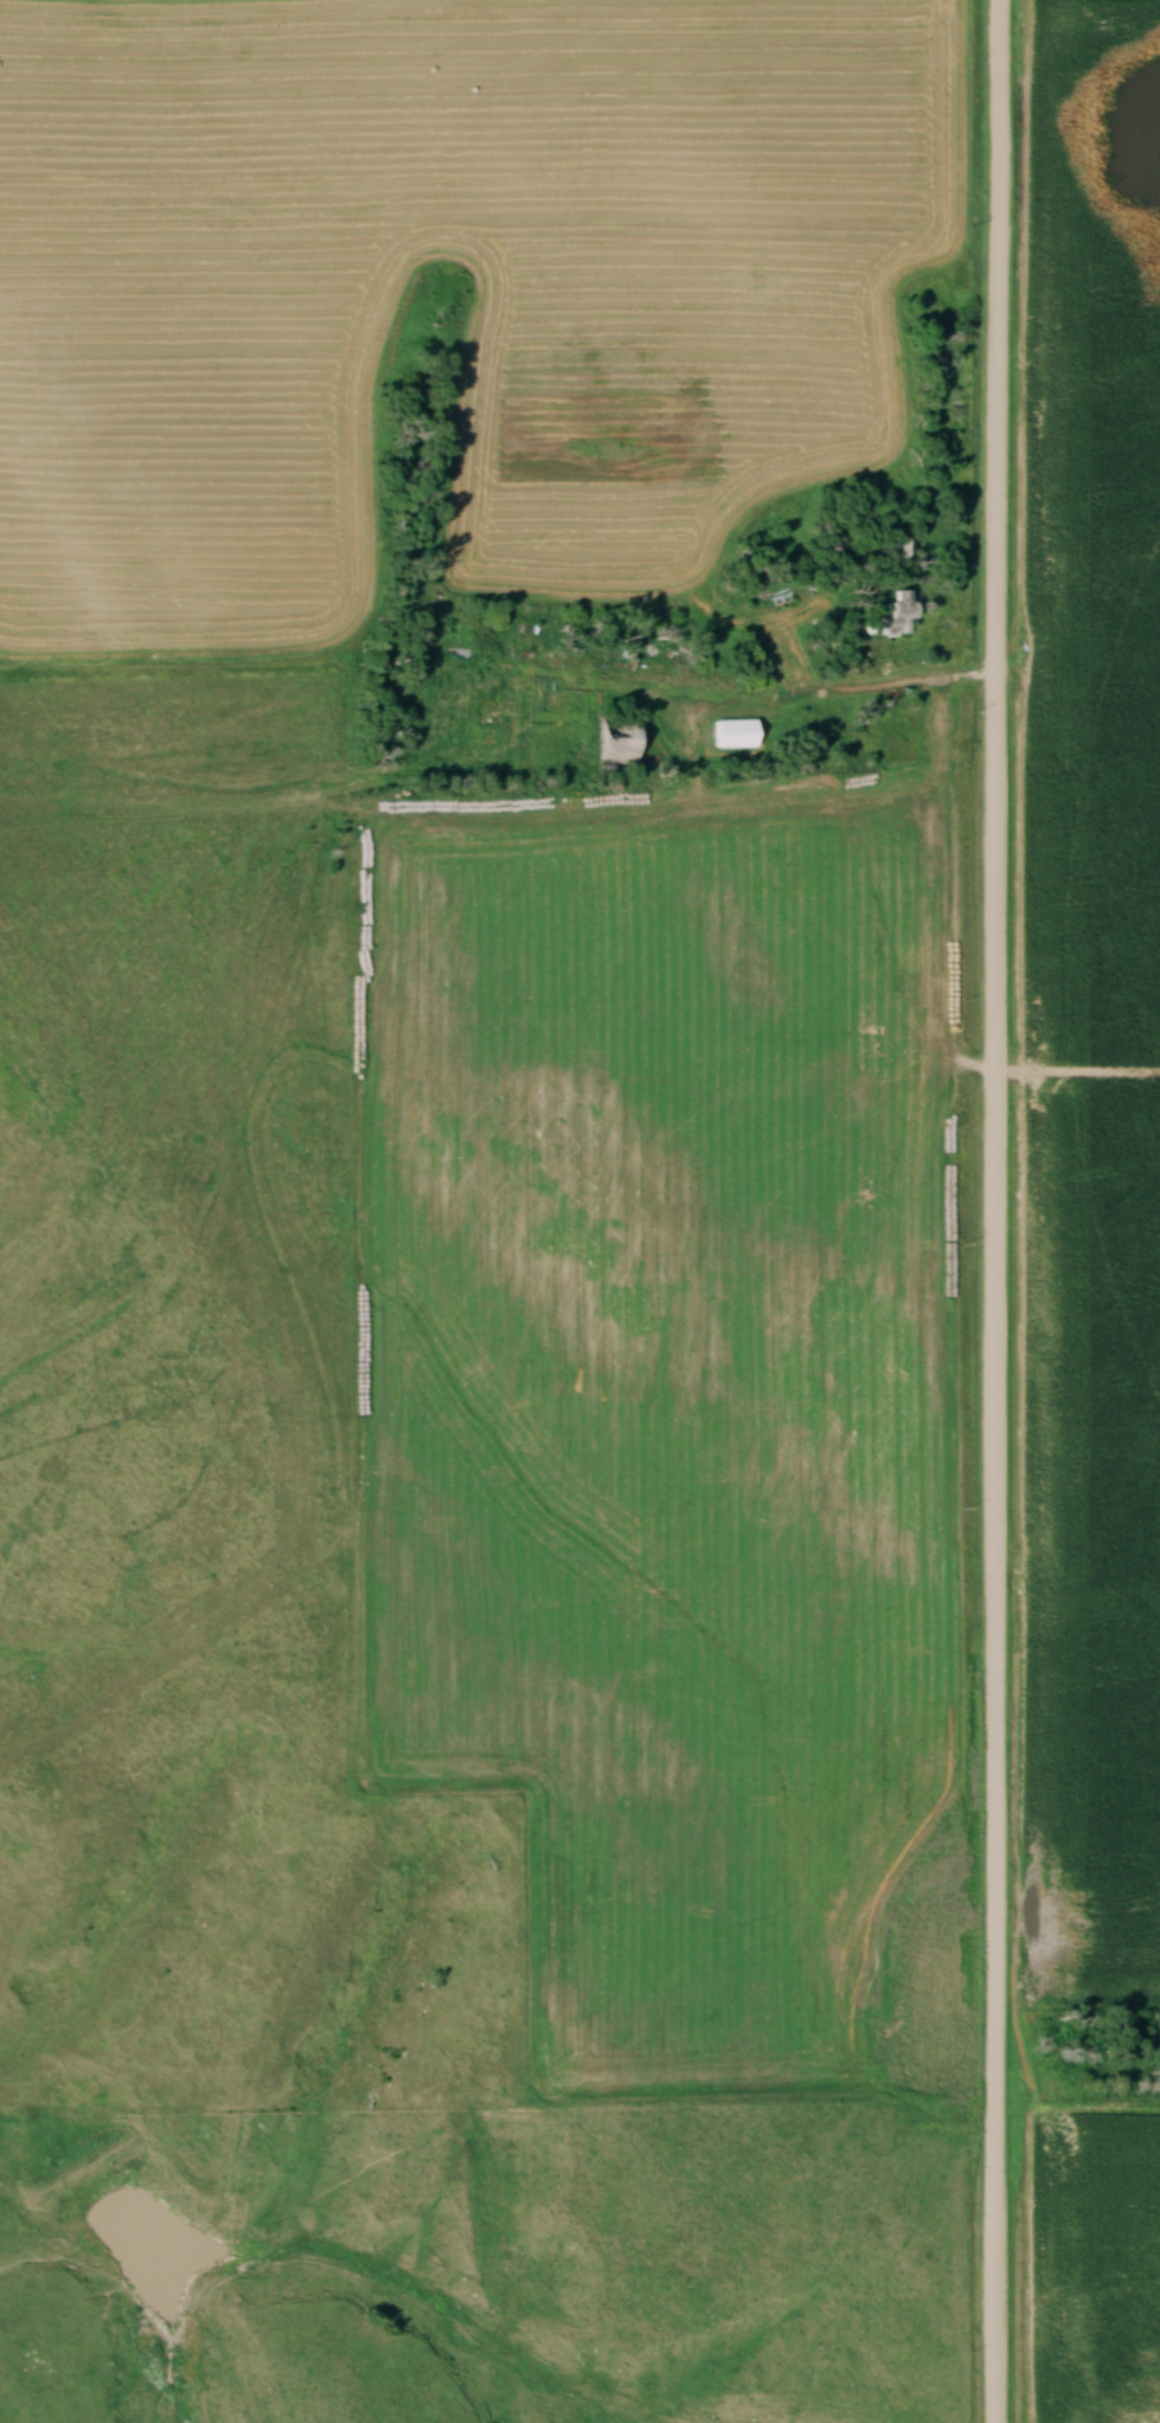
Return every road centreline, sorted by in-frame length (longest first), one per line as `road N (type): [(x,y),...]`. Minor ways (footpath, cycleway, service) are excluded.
road 1 (residential): [(999,2422),(1002,0)]

